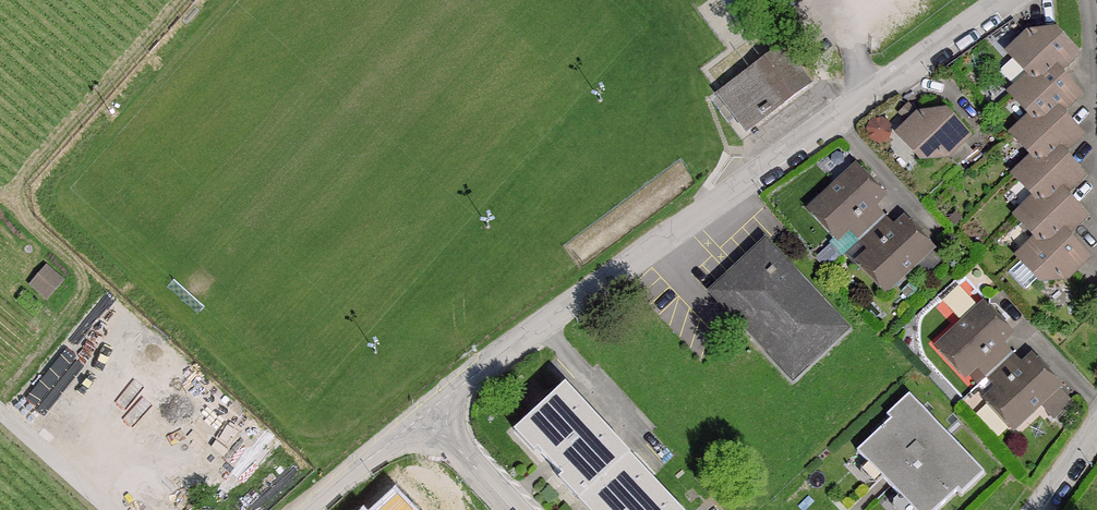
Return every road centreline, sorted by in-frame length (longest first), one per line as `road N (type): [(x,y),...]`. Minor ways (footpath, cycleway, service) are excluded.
road 1 (residential): [(425,417),(1011,0)]
road 2 (track): [(0,410),(109,509)]
road 3 (residential): [(317,509),(425,417)]
road 4 (residential): [(425,417),(512,509)]

